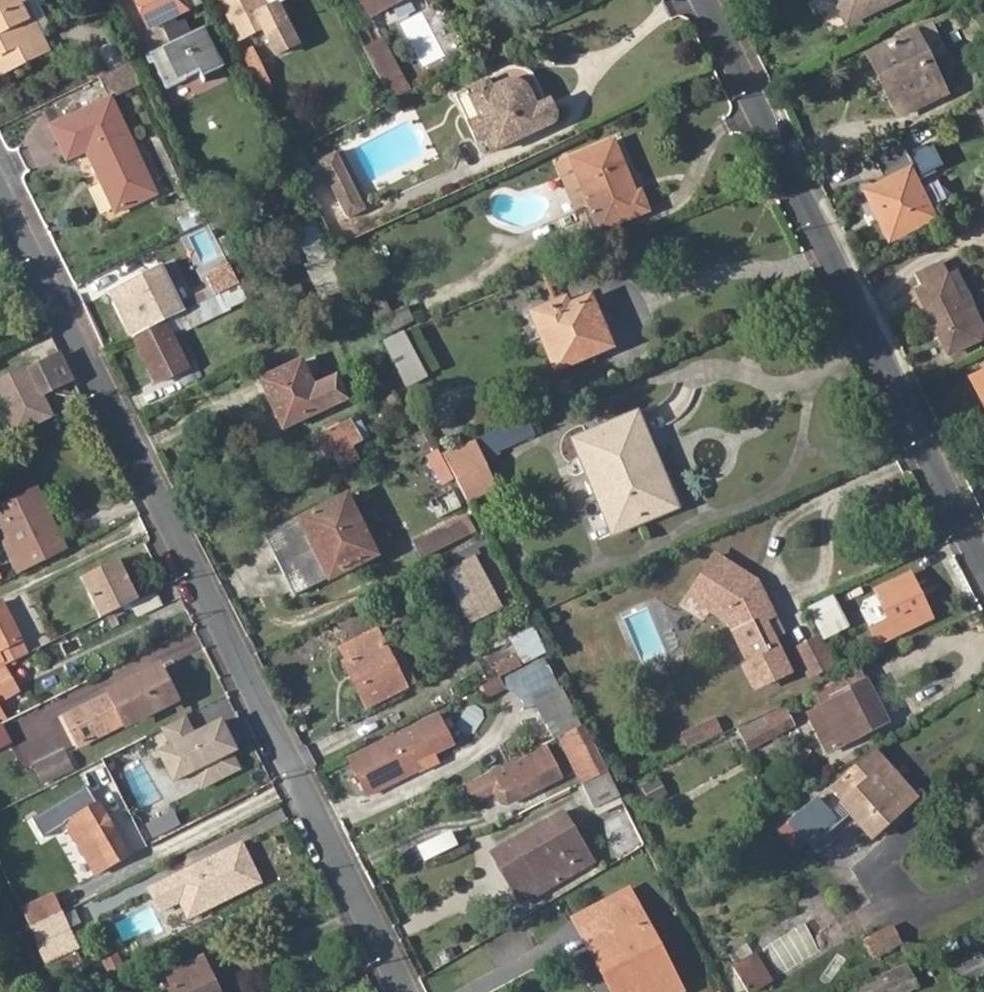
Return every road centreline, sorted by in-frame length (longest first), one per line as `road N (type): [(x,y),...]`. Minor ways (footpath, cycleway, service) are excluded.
road 1 (residential): [(0,198),(403,991)]
road 2 (residential): [(702,0),(983,567)]

